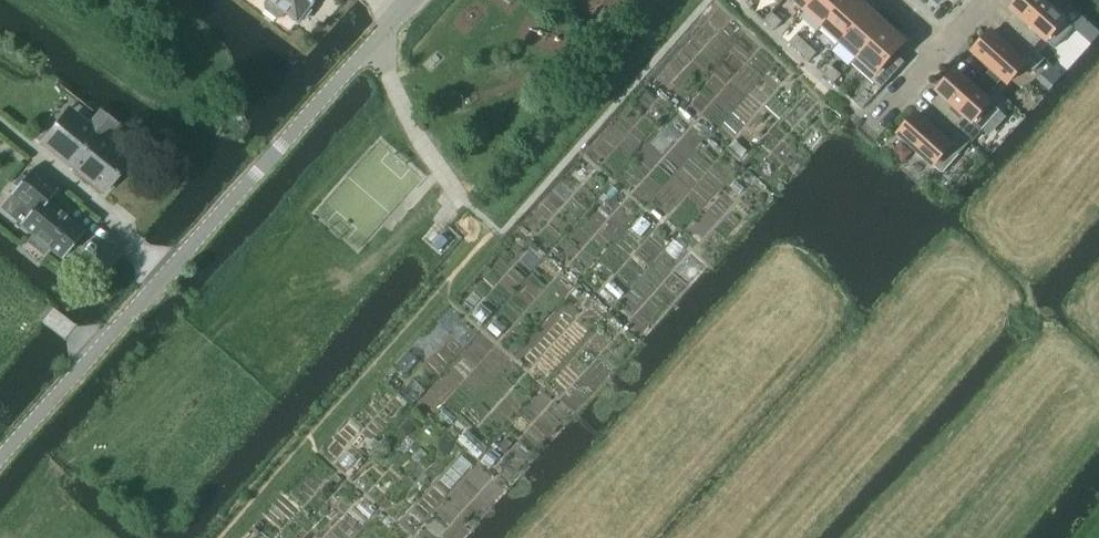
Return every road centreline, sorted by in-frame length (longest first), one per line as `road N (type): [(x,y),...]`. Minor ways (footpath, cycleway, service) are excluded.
road 1 (unclassified): [(0,457),(411,0)]

